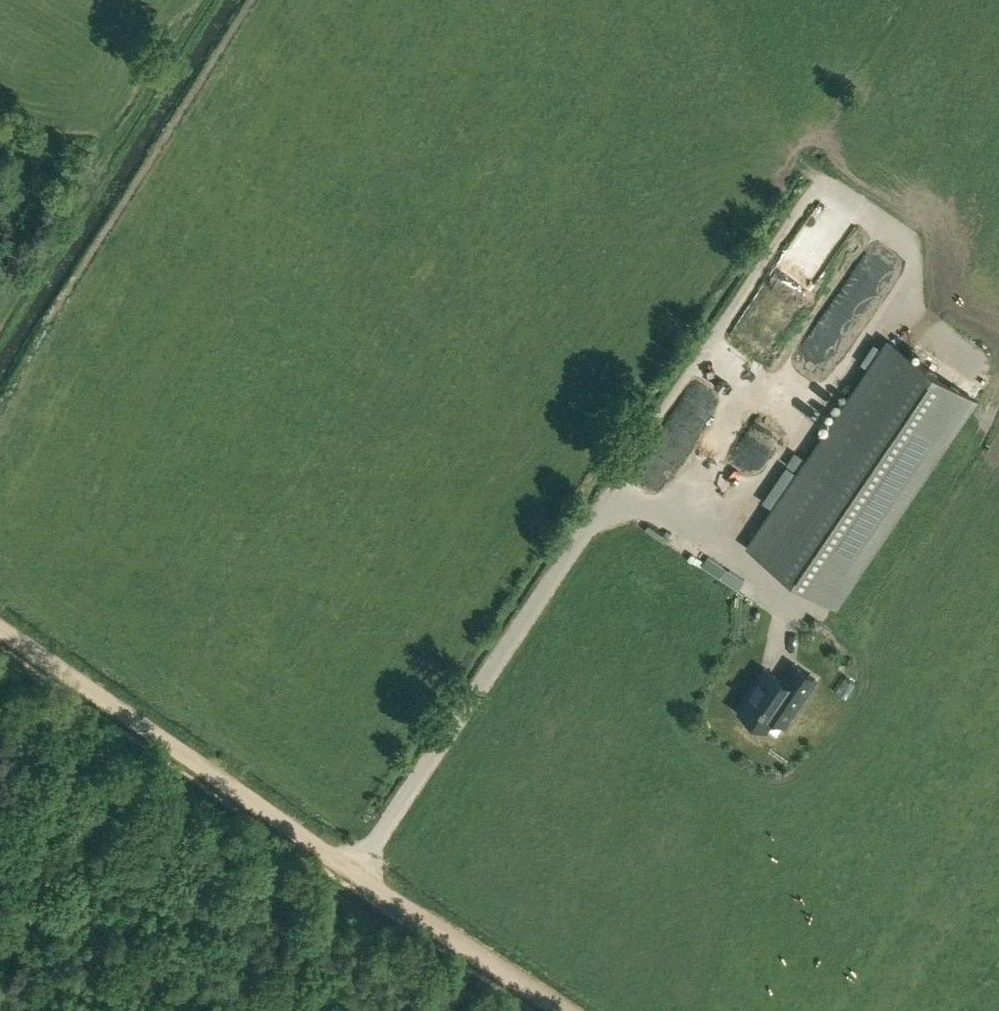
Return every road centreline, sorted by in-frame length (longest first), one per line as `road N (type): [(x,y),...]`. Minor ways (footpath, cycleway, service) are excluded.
road 1 (track): [(568,1010),(0,627)]
road 2 (track): [(0,328),(119,145)]

